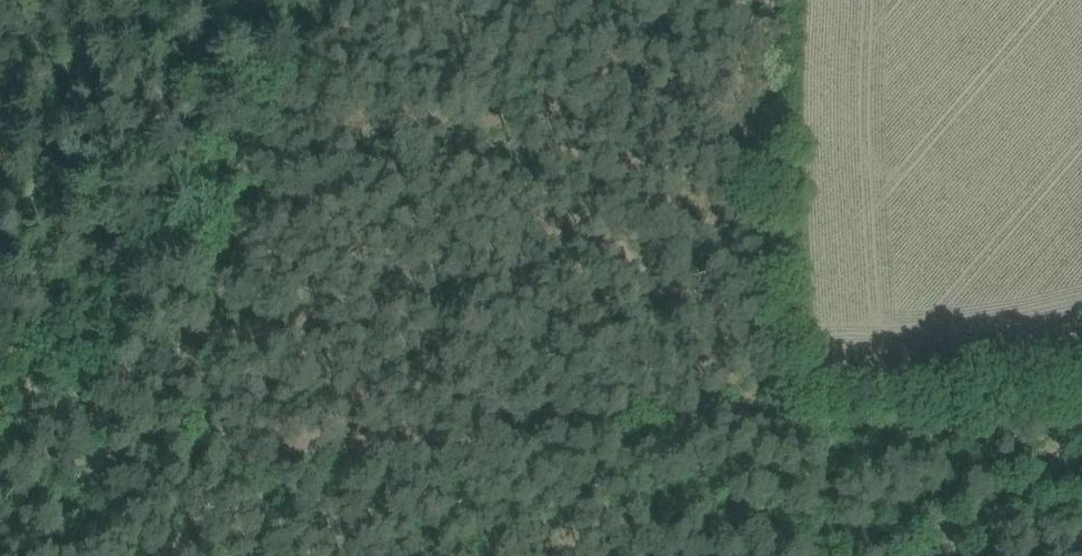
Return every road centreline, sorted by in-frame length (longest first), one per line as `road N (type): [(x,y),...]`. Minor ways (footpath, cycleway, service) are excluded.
road 1 (track): [(53,555),(187,447),(414,438),(728,408),(887,422),(1081,417)]
road 2 (track): [(187,447),(191,383),(214,312),(229,216)]
road 3 (track): [(314,0),(233,184),(229,216)]
road 4 (track): [(0,225),(33,143),(27,52),(40,0)]
road 5 (track): [(927,555),(1081,429)]

